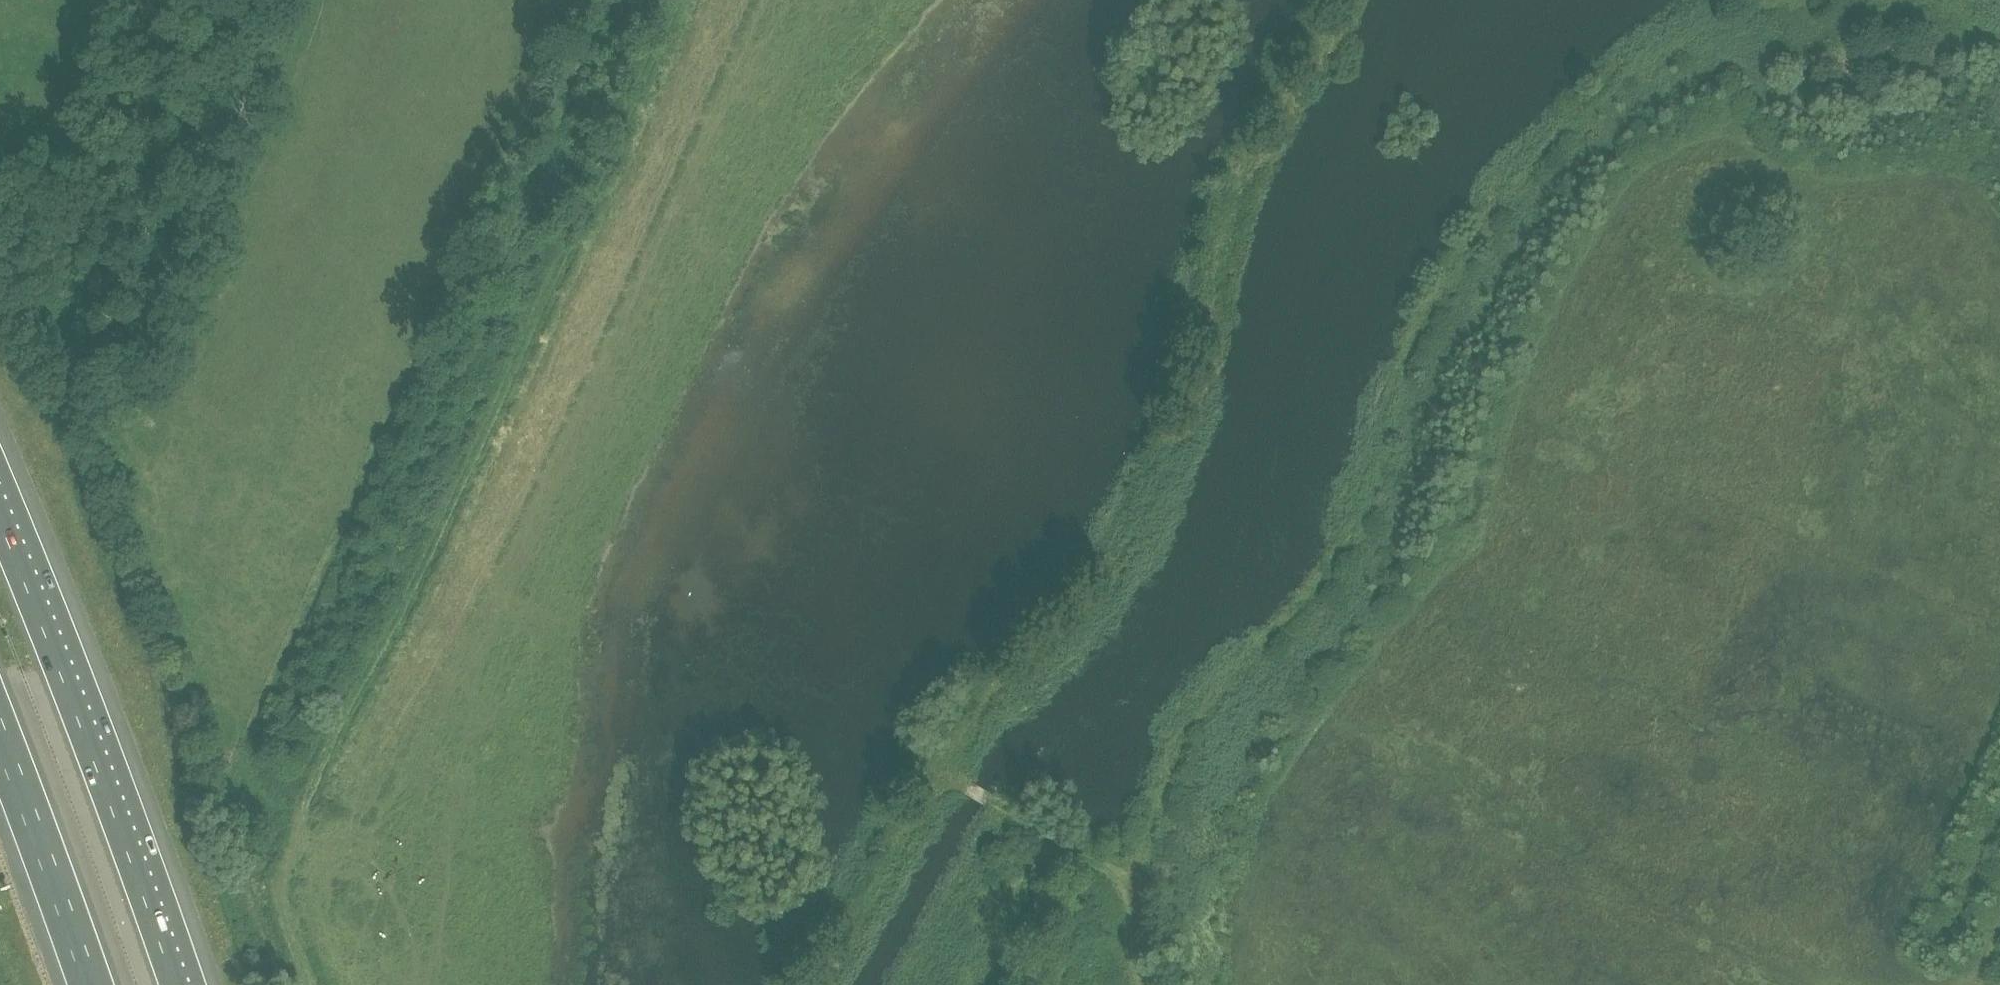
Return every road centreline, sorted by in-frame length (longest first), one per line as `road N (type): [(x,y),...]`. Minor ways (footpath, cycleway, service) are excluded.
road 1 (motorway): [(192,984),(62,635),(0,493)]
road 2 (motorway): [(0,741),(96,984)]

